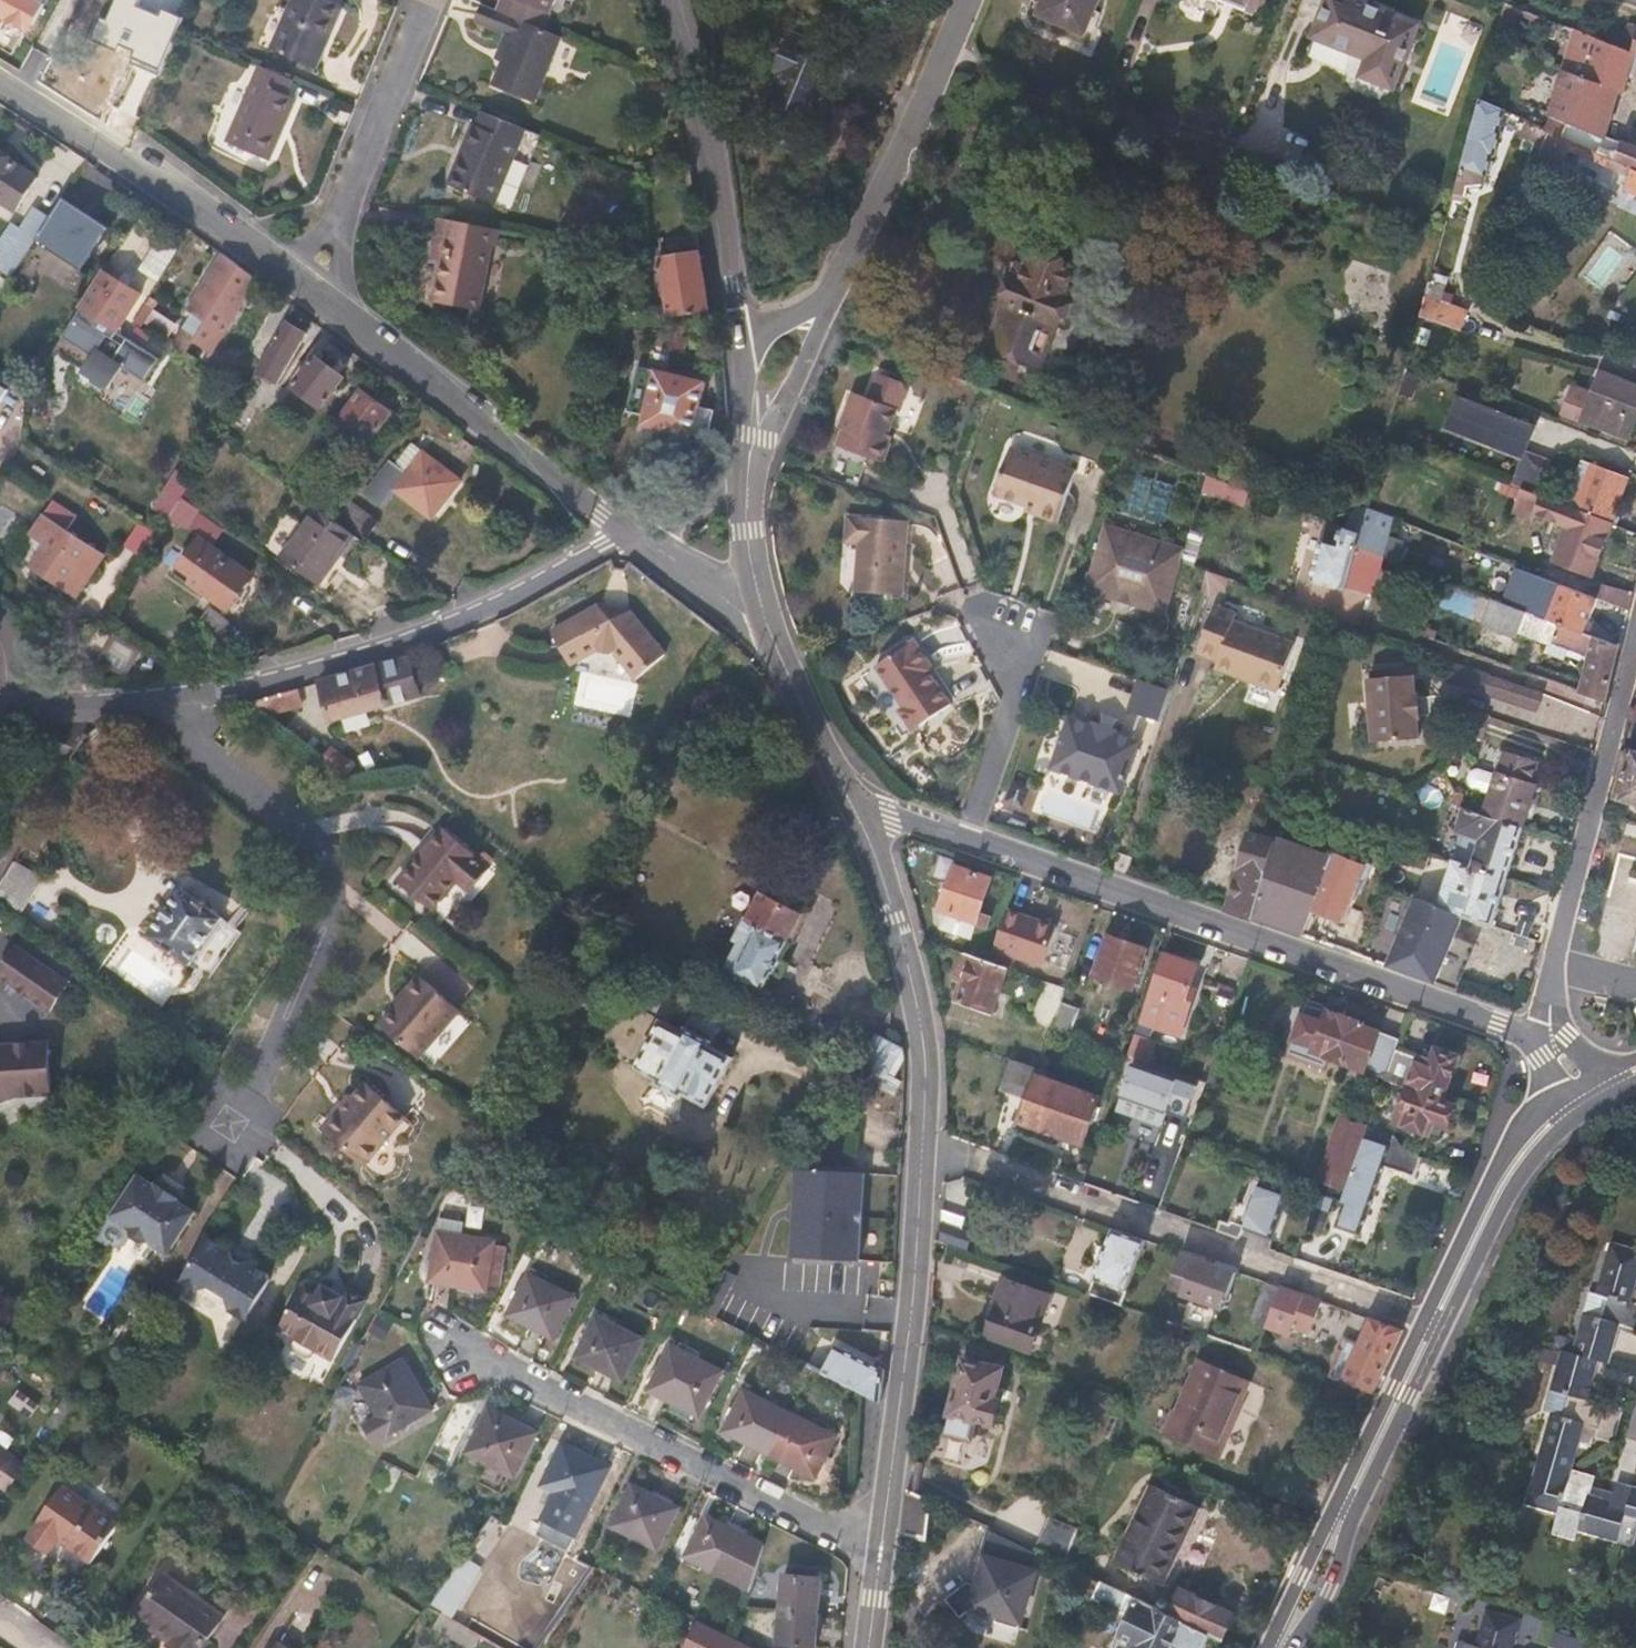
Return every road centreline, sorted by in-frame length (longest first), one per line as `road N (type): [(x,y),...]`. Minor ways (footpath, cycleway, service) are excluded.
road 1 (secondary): [(854,808),(899,931),(924,1042),(911,1320),(881,1553)]
road 2 (secondary): [(1580,1081),(1528,1121),(1475,1191),(1260,1647)]
road 3 (secondary): [(1296,1647),(1436,1335),(1523,1163),(1593,1096)]
road 4 (residential): [(970,848),(1553,1043)]
road 5 (residential): [(139,699),(318,843),(330,874),(329,918),(218,1144)]
road 6 (track): [(924,1144),(1440,1327)]
road 7 (residential): [(632,535),(477,614),(216,691),(139,699)]
road 8 (residential): [(881,1553),(430,1325)]
road 9 (residential): [(1635,634),(1554,967),(1553,1043)]
road 10 (residential): [(309,287),(632,535)]
road 11 (residential): [(941,52),(829,301),(738,348)]
road 12 (residential): [(0,85),(309,287)]
road 13 (secondary): [(668,0),(707,136),(738,348)]
road 14 (residential): [(427,0),(309,287)]
road 15 (residential): [(941,52),(1199,139)]
road 16 (secondary): [(769,631),(854,808)]
road 17 (residential): [(90,704),(0,865)]
road 18 (residential): [(632,535),(769,631)]
road 19 (secondary): [(748,468),(752,566),(769,631)]
road 20 (residential): [(970,848),(1019,698)]
road 21 (residential): [(1019,698),(1041,629),(985,612),(976,633)]
road 22 (residential): [(748,468),(681,518),(632,535)]
road 23 (residential): [(854,808),(970,848)]
road 24 (secondary): [(738,348),(748,468)]

